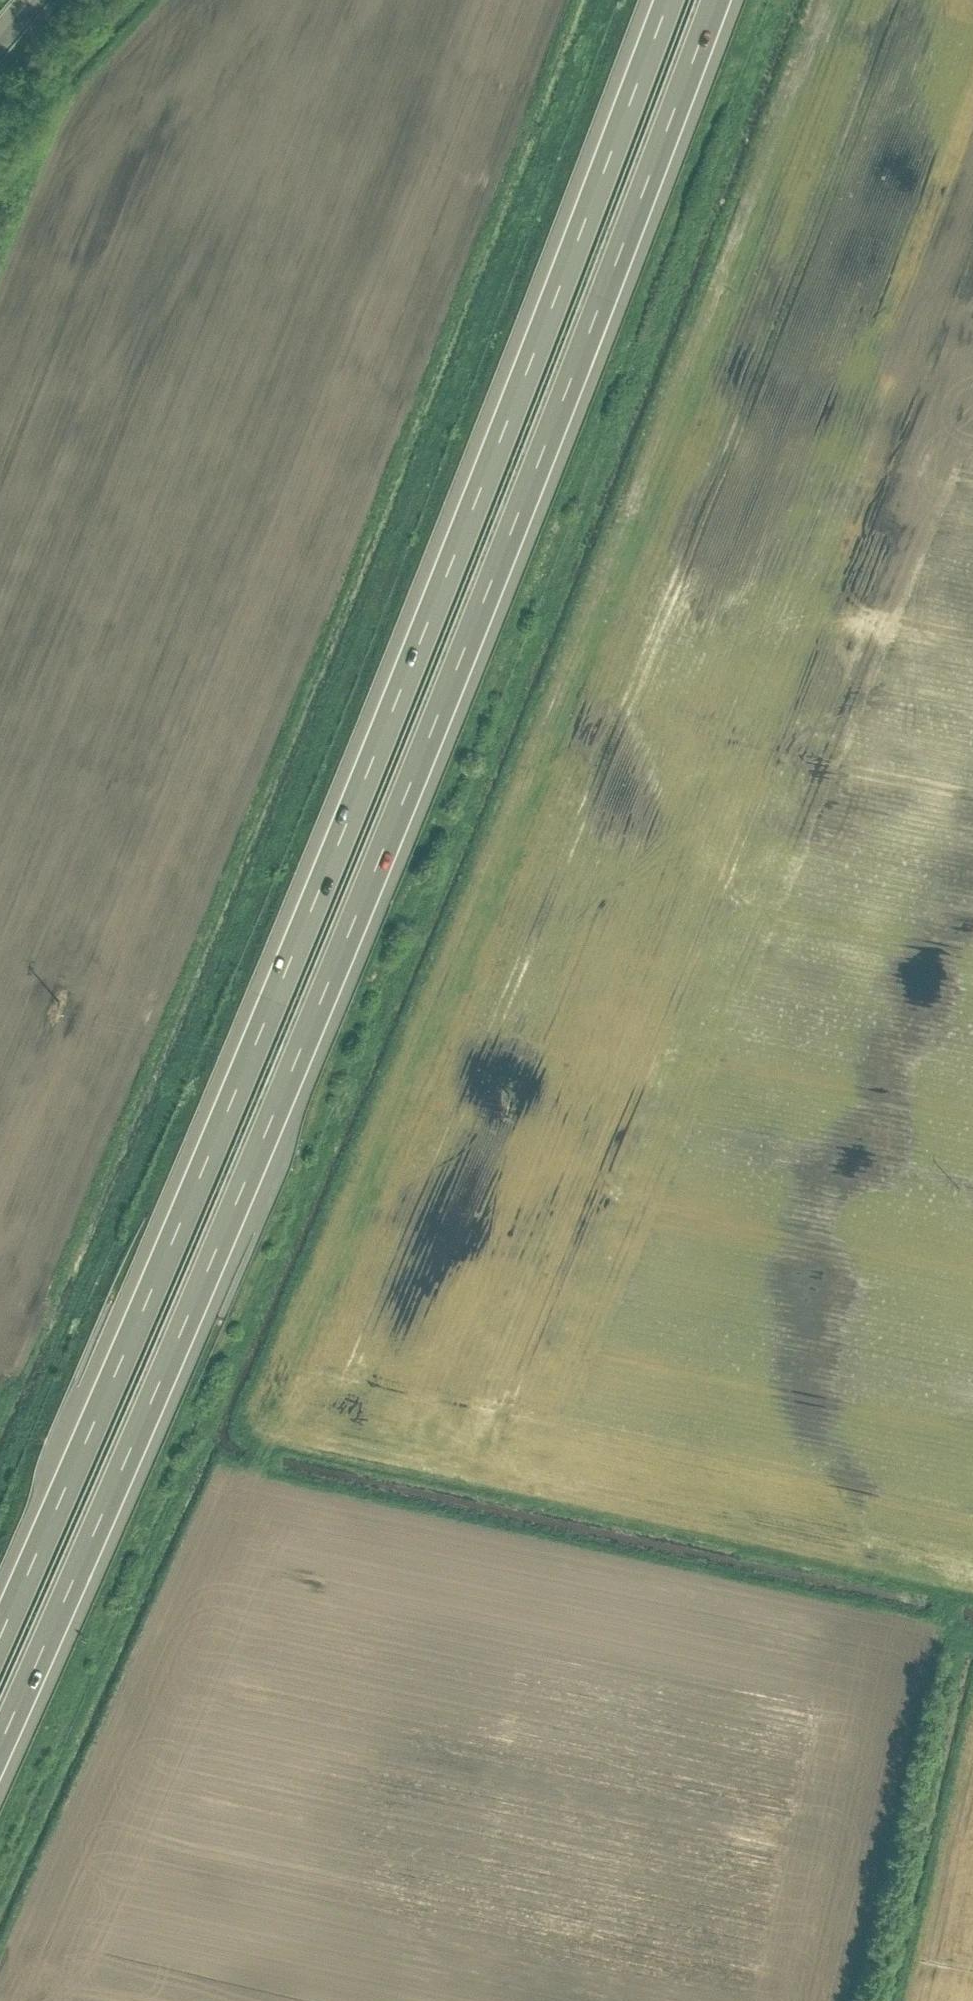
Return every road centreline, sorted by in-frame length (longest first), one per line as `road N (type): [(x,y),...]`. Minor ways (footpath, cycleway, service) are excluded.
road 1 (motorway): [(0,1740),(373,874),(714,0)]
road 2 (motorway): [(666,0),(335,848),(0,1635)]

